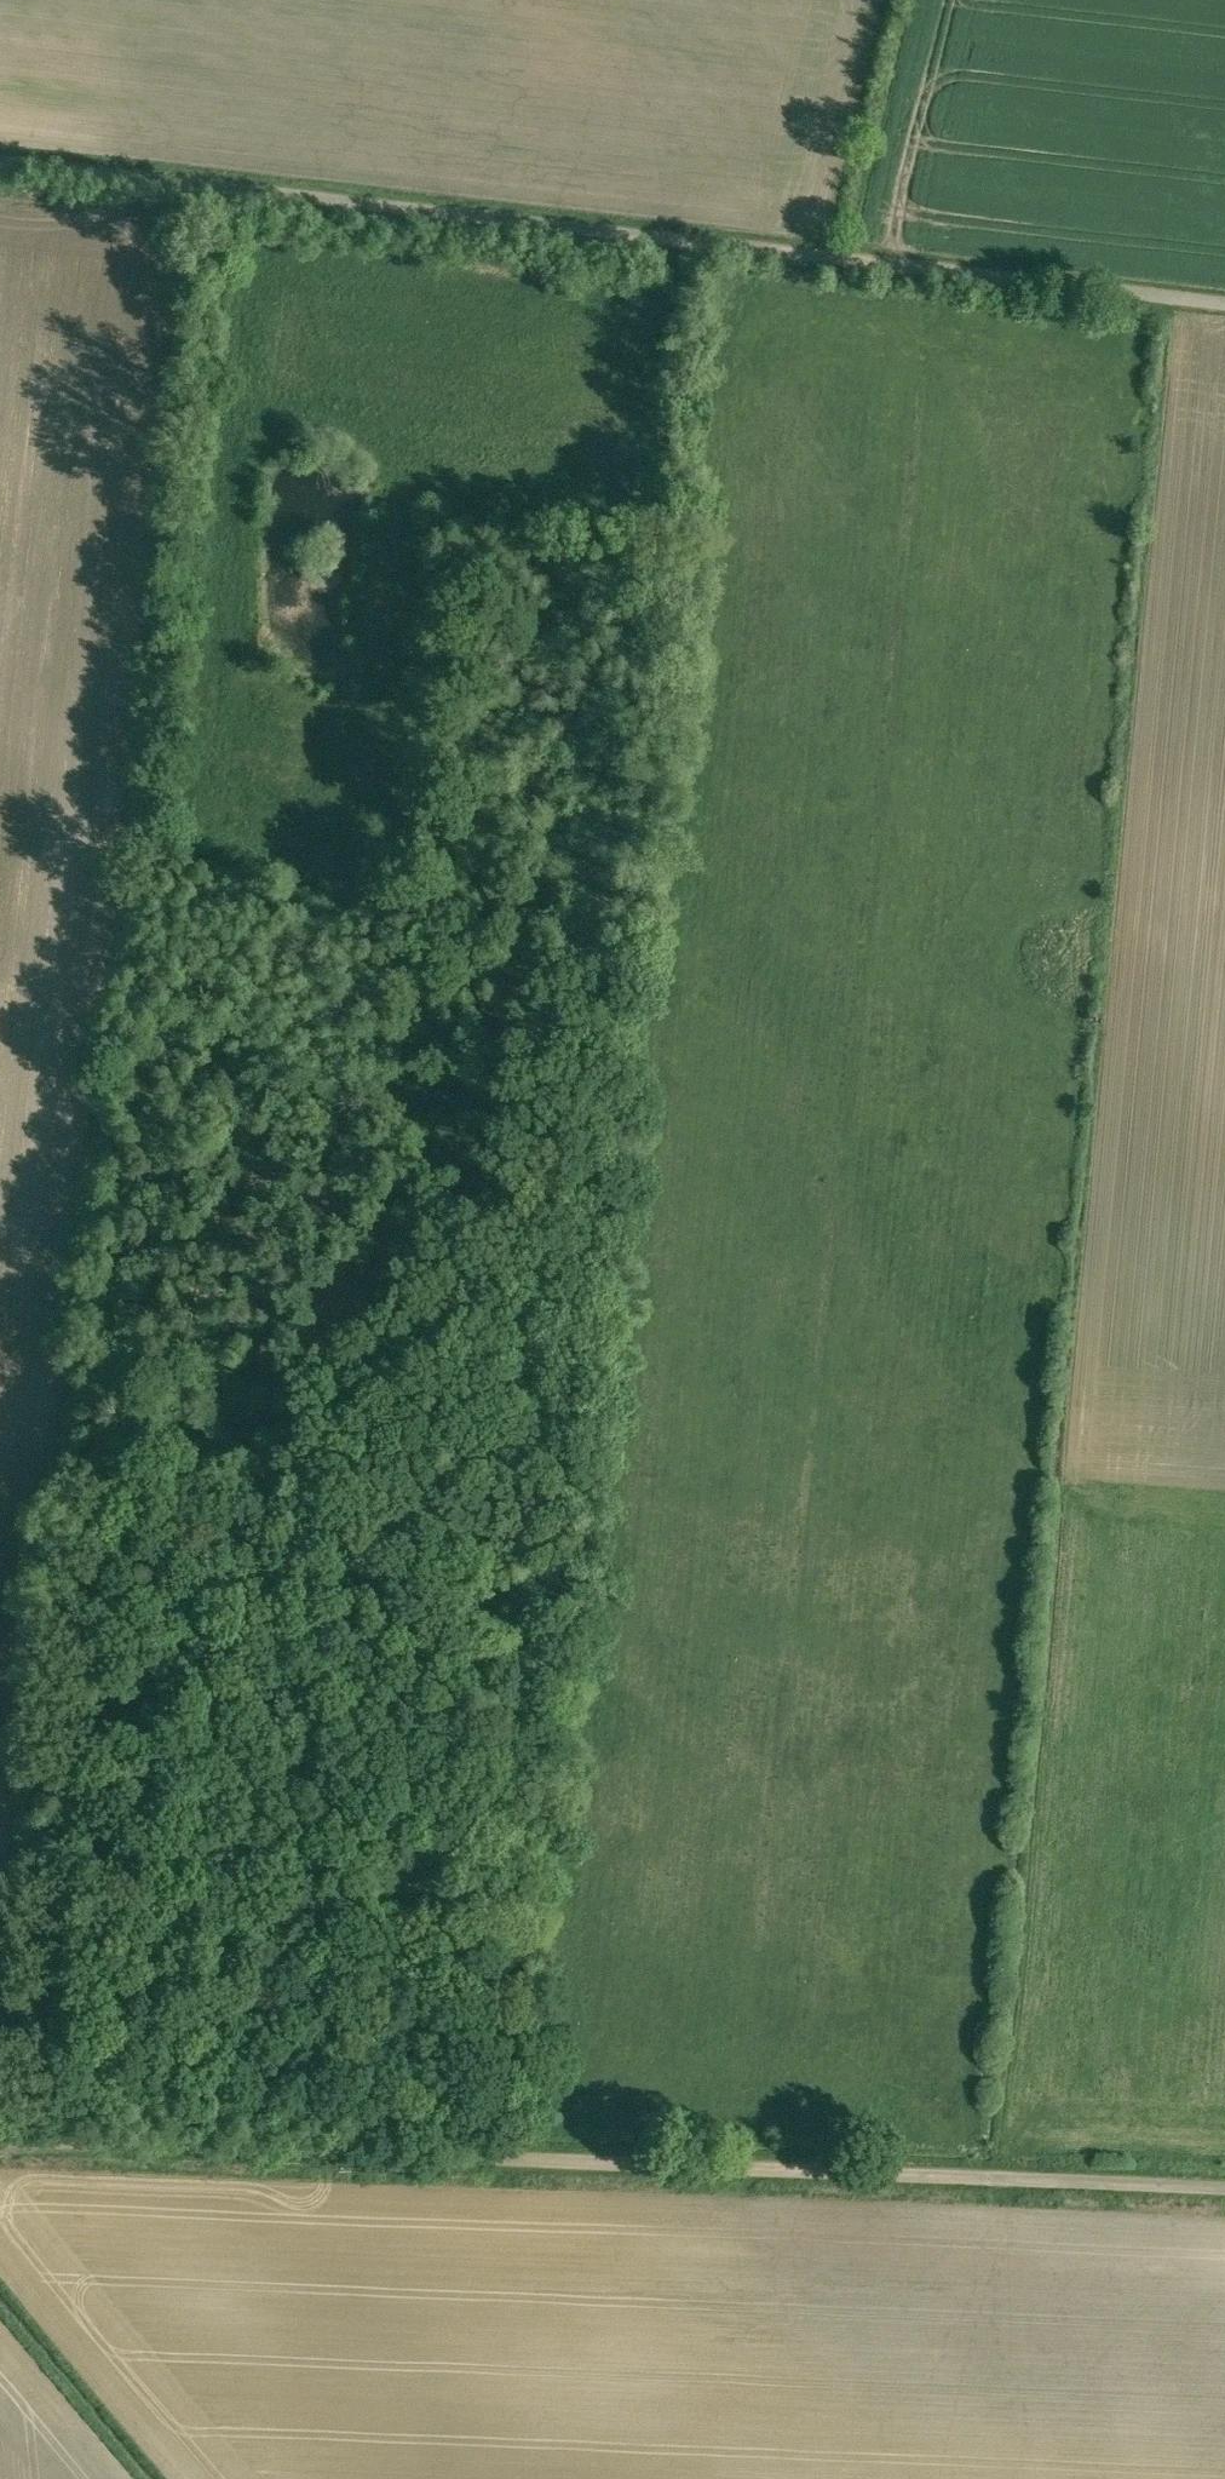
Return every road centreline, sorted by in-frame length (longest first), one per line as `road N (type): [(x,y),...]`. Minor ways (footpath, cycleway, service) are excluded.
road 1 (track): [(1224,286),(0,140)]
road 2 (track): [(0,2129),(599,2143),(1224,2179)]

